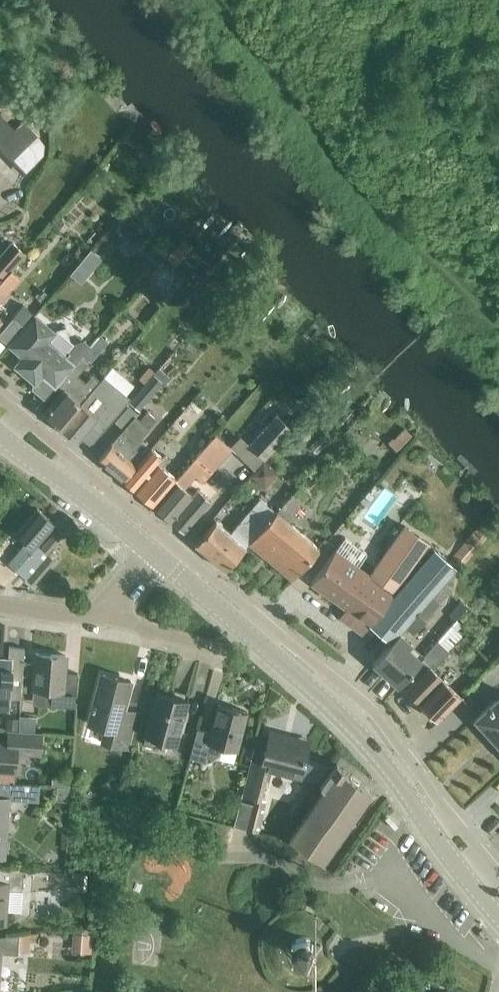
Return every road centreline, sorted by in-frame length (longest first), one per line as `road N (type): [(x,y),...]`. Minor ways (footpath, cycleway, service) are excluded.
road 1 (secondary): [(498,911),(377,759),(155,552)]
road 2 (secondary): [(155,552),(0,437)]
road 3 (track): [(123,965),(218,859)]
road 4 (residential): [(227,655),(95,620)]

